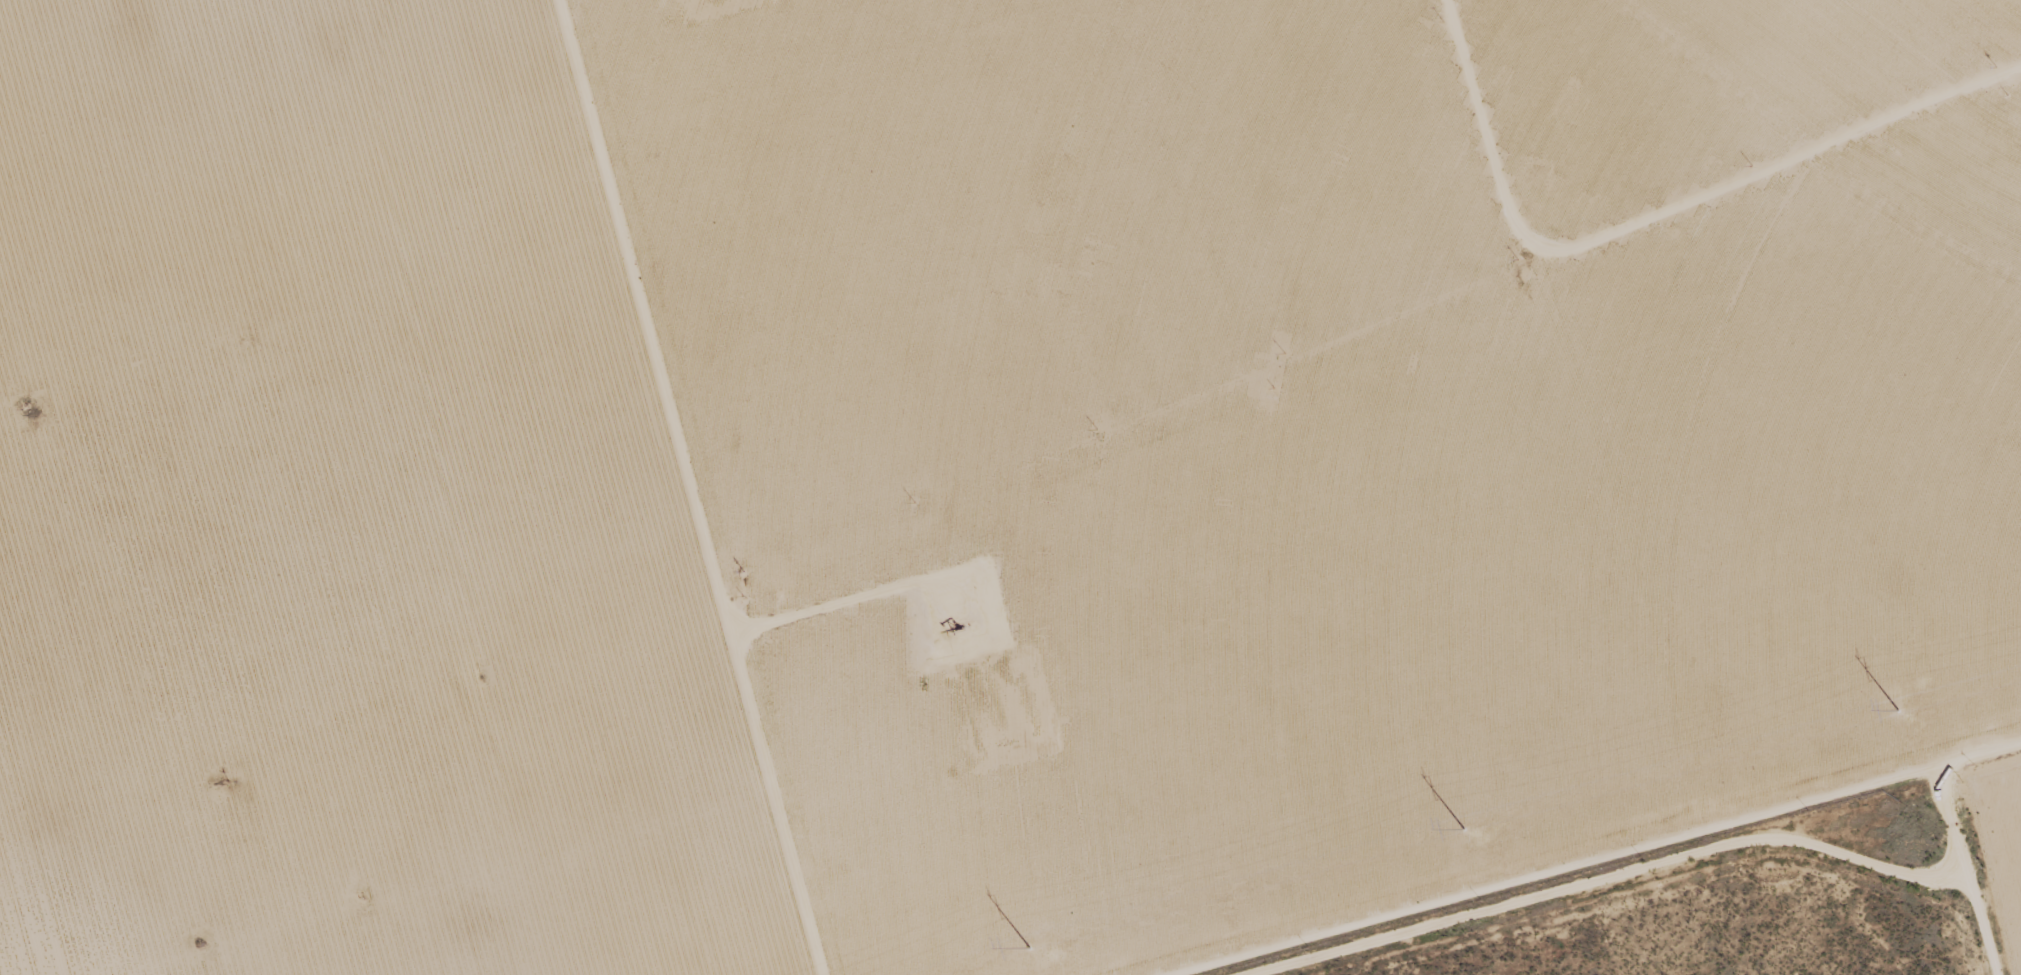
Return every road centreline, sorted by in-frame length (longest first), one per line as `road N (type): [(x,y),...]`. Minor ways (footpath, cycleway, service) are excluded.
road 1 (track): [(822,974),(551,0)]
road 2 (track): [(2020,759),(1237,974)]

